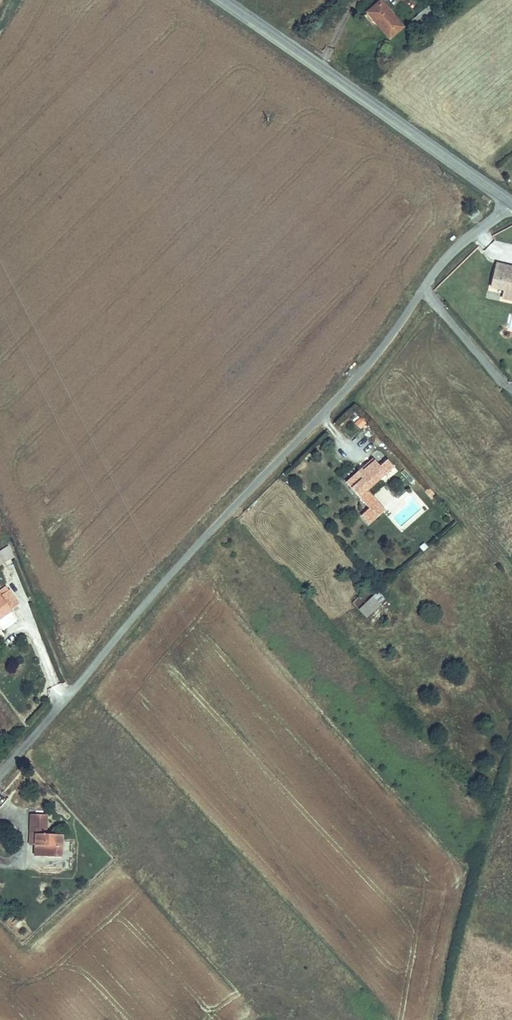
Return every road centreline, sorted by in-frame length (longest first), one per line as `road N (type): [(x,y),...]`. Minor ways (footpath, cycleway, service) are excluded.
road 1 (unclassified): [(509,202),(431,273),(346,388),(186,557),(0,776)]
road 2 (tertiary): [(219,0),(509,202)]

